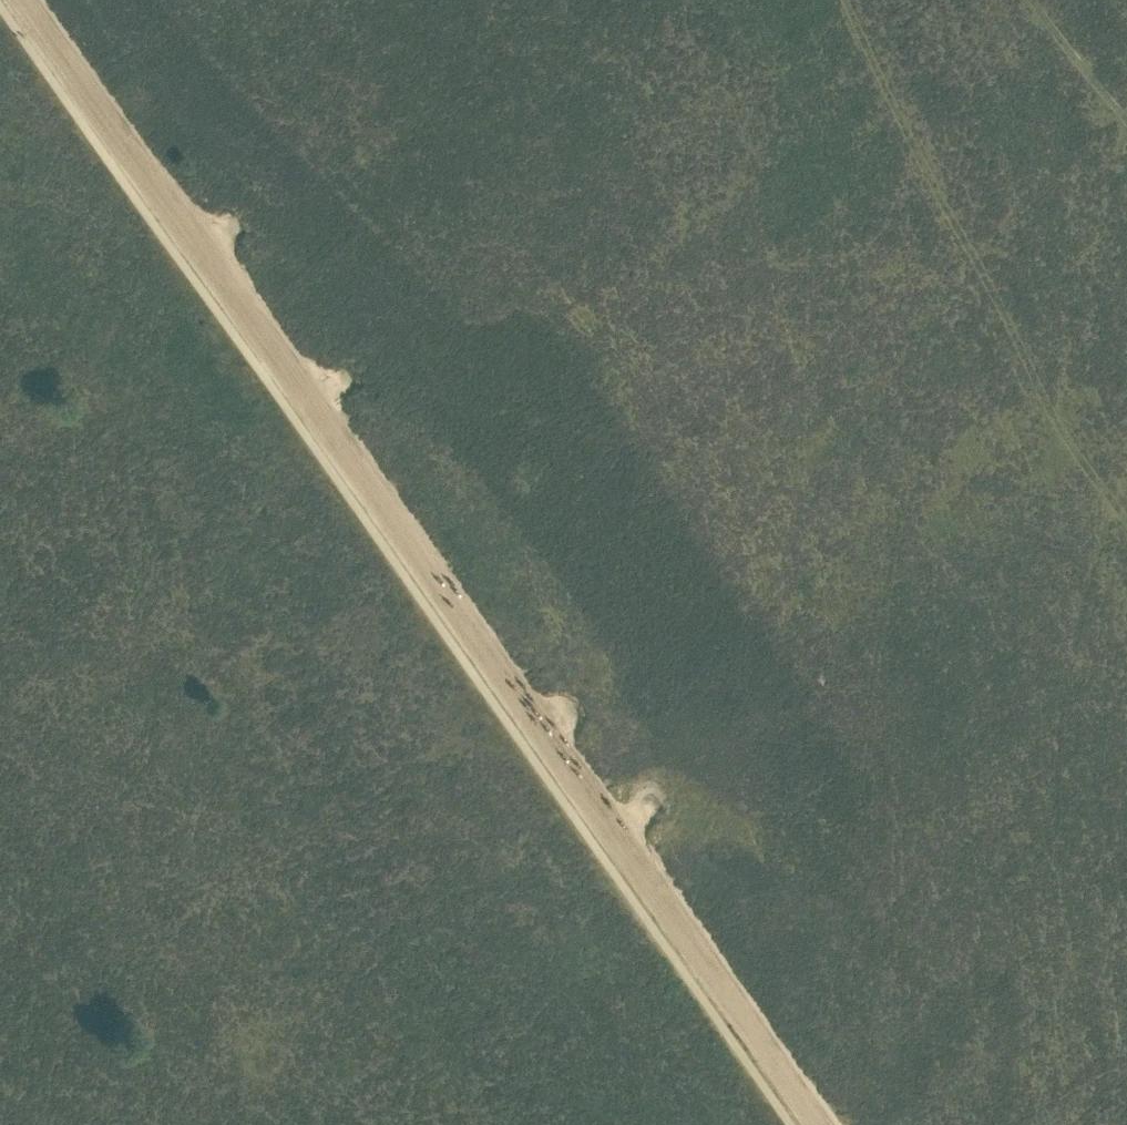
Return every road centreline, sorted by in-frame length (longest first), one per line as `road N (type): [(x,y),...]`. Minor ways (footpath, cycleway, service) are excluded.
road 1 (track): [(25,0),(813,1124)]
road 2 (track): [(1126,522),(976,296),(845,0)]
road 3 (track): [(1126,119),(1030,0)]

